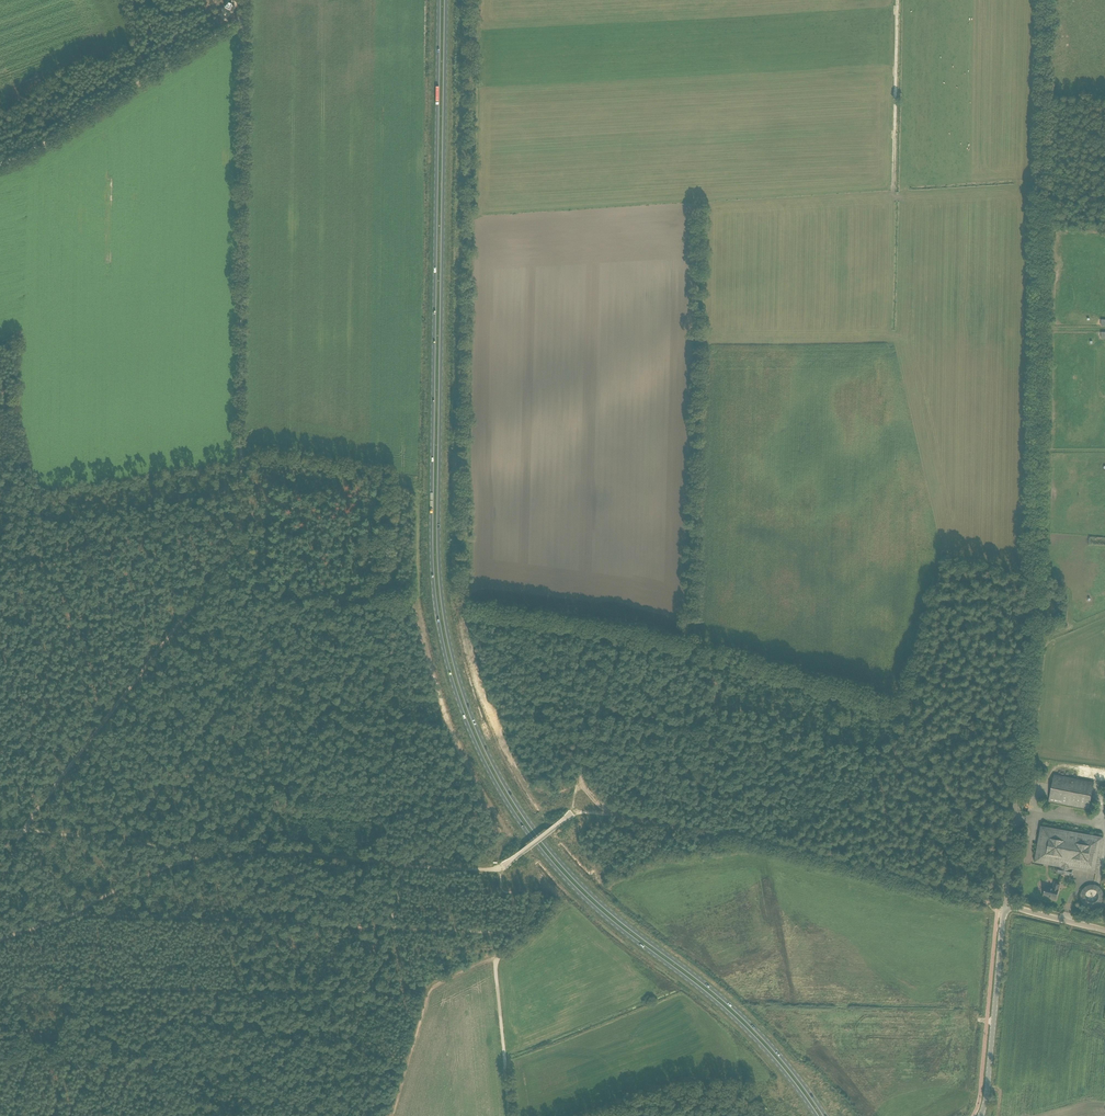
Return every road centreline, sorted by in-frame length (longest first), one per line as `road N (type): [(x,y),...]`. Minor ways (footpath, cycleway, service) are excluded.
road 1 (primary): [(825,1115),(738,1012),(622,921),(550,850),(489,755),(462,689),(439,556),(446,0)]
road 2 (primary): [(439,0),(431,556),(455,690),(500,792),(545,855),(597,910),(733,1017),(816,1115)]
road 3 (track): [(573,812),(626,633),(464,612),(473,0)]
road 4 (unclassified): [(1005,908),(1037,601),(1046,0)]
road 5 (track): [(246,16),(240,516)]
road 6 (track): [(997,909),(770,846),(573,812)]
road 7 (track): [(391,993),(0,984)]
road 8 (track): [(240,516),(234,549),(61,777)]
road 9 (track): [(73,914),(391,926)]
road 10 (track): [(770,846),(806,756),(599,709)]
road 11 (track): [(203,849),(243,818),(363,657),(370,603)]
road 12 (track): [(293,594),(286,620),(123,841)]
road 13 (track): [(246,16),(0,164)]
road 14 (track): [(230,851),(499,869)]
road 15 (track): [(0,939),(73,914),(158,871),(230,851)]
road 16 (track): [(148,1089),(390,1115)]
road 17 (track): [(626,633),(840,694)]
road 18 (track): [(268,785),(484,800)]
road 19 (unclassified): [(980,1115),(1005,908)]
road 20 (track): [(23,830),(230,851)]
road 21 (track): [(240,539),(274,593),(415,607)]
road 22 (track): [(240,516),(44,554)]
road 23 (track): [(44,554),(114,708)]
road 24 (track): [(494,960),(510,1115)]
road 25 (track): [(152,1068),(0,1058)]
road 26 (track): [(840,694),(904,715),(947,786)]
road 27 (track): [(0,653),(34,750),(61,777)]
road 28 (track): [(429,988),(393,1115)]
road 29 (track): [(515,940),(391,926)]

